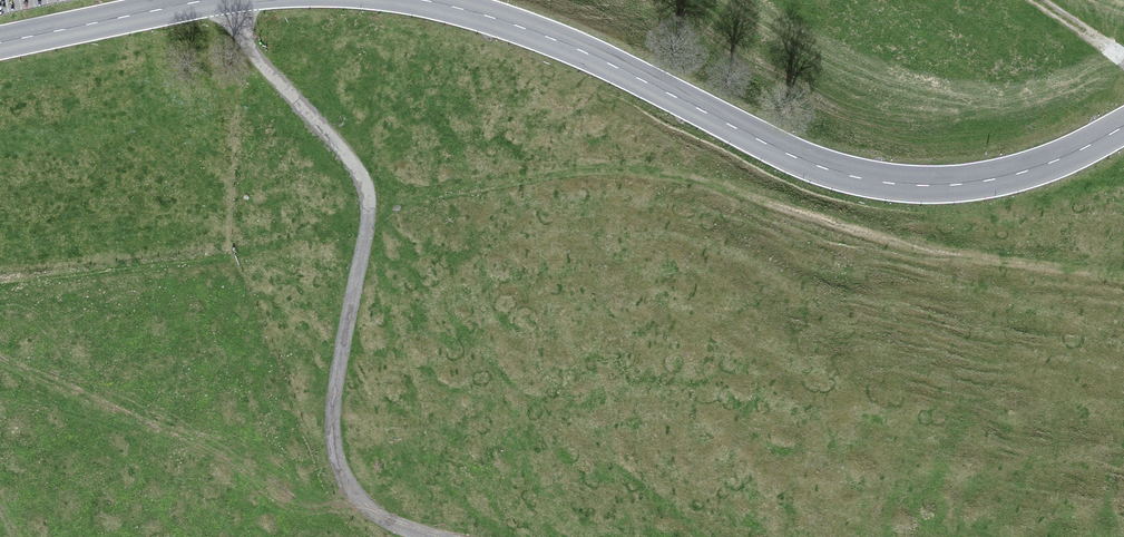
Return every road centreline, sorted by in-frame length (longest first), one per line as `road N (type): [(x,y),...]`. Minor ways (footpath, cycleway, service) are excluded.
road 1 (secondary): [(426,0),(559,41),(786,153),(895,183),(1014,174),(1123,126)]
road 2 (track): [(369,208),(337,371),(337,456),(348,485),(374,514),(438,536)]
road 3 (track): [(219,0),(252,50),(360,169),(369,208)]
road 4 (secondary): [(0,42),(201,0)]

